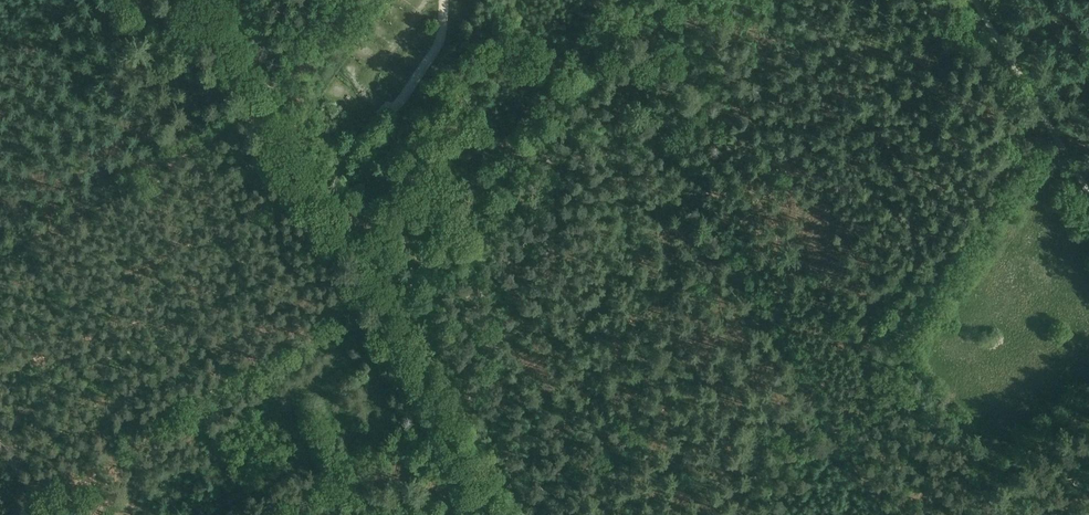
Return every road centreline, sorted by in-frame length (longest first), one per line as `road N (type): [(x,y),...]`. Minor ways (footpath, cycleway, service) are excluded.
road 1 (track): [(196,0),(397,342)]
road 2 (track): [(294,514),(447,427)]
road 3 (track): [(444,0),(442,42),(387,122)]

